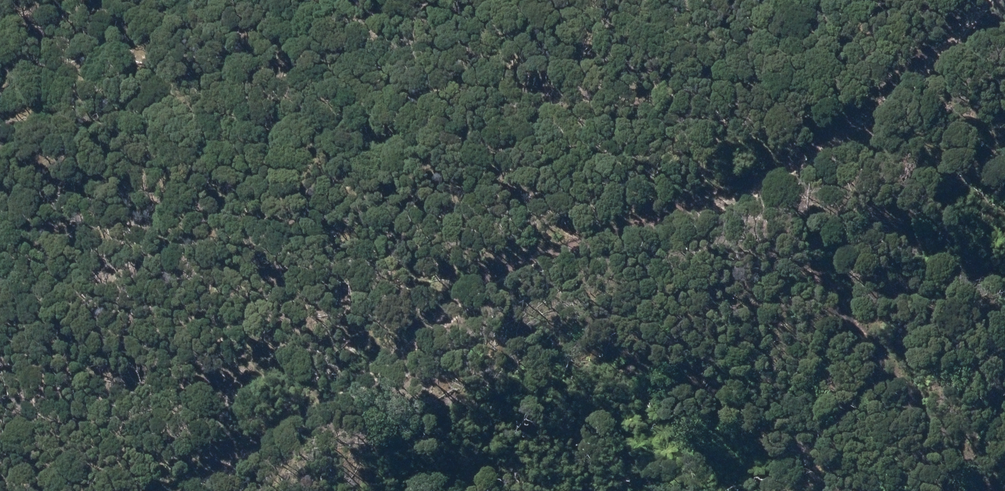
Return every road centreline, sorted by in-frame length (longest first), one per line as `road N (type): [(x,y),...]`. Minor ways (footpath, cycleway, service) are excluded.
road 1 (track): [(122,490),(194,443),(680,204),(822,123),(915,0)]
road 2 (track): [(0,156),(397,198),(712,185)]
road 3 (track): [(911,490),(680,204)]

